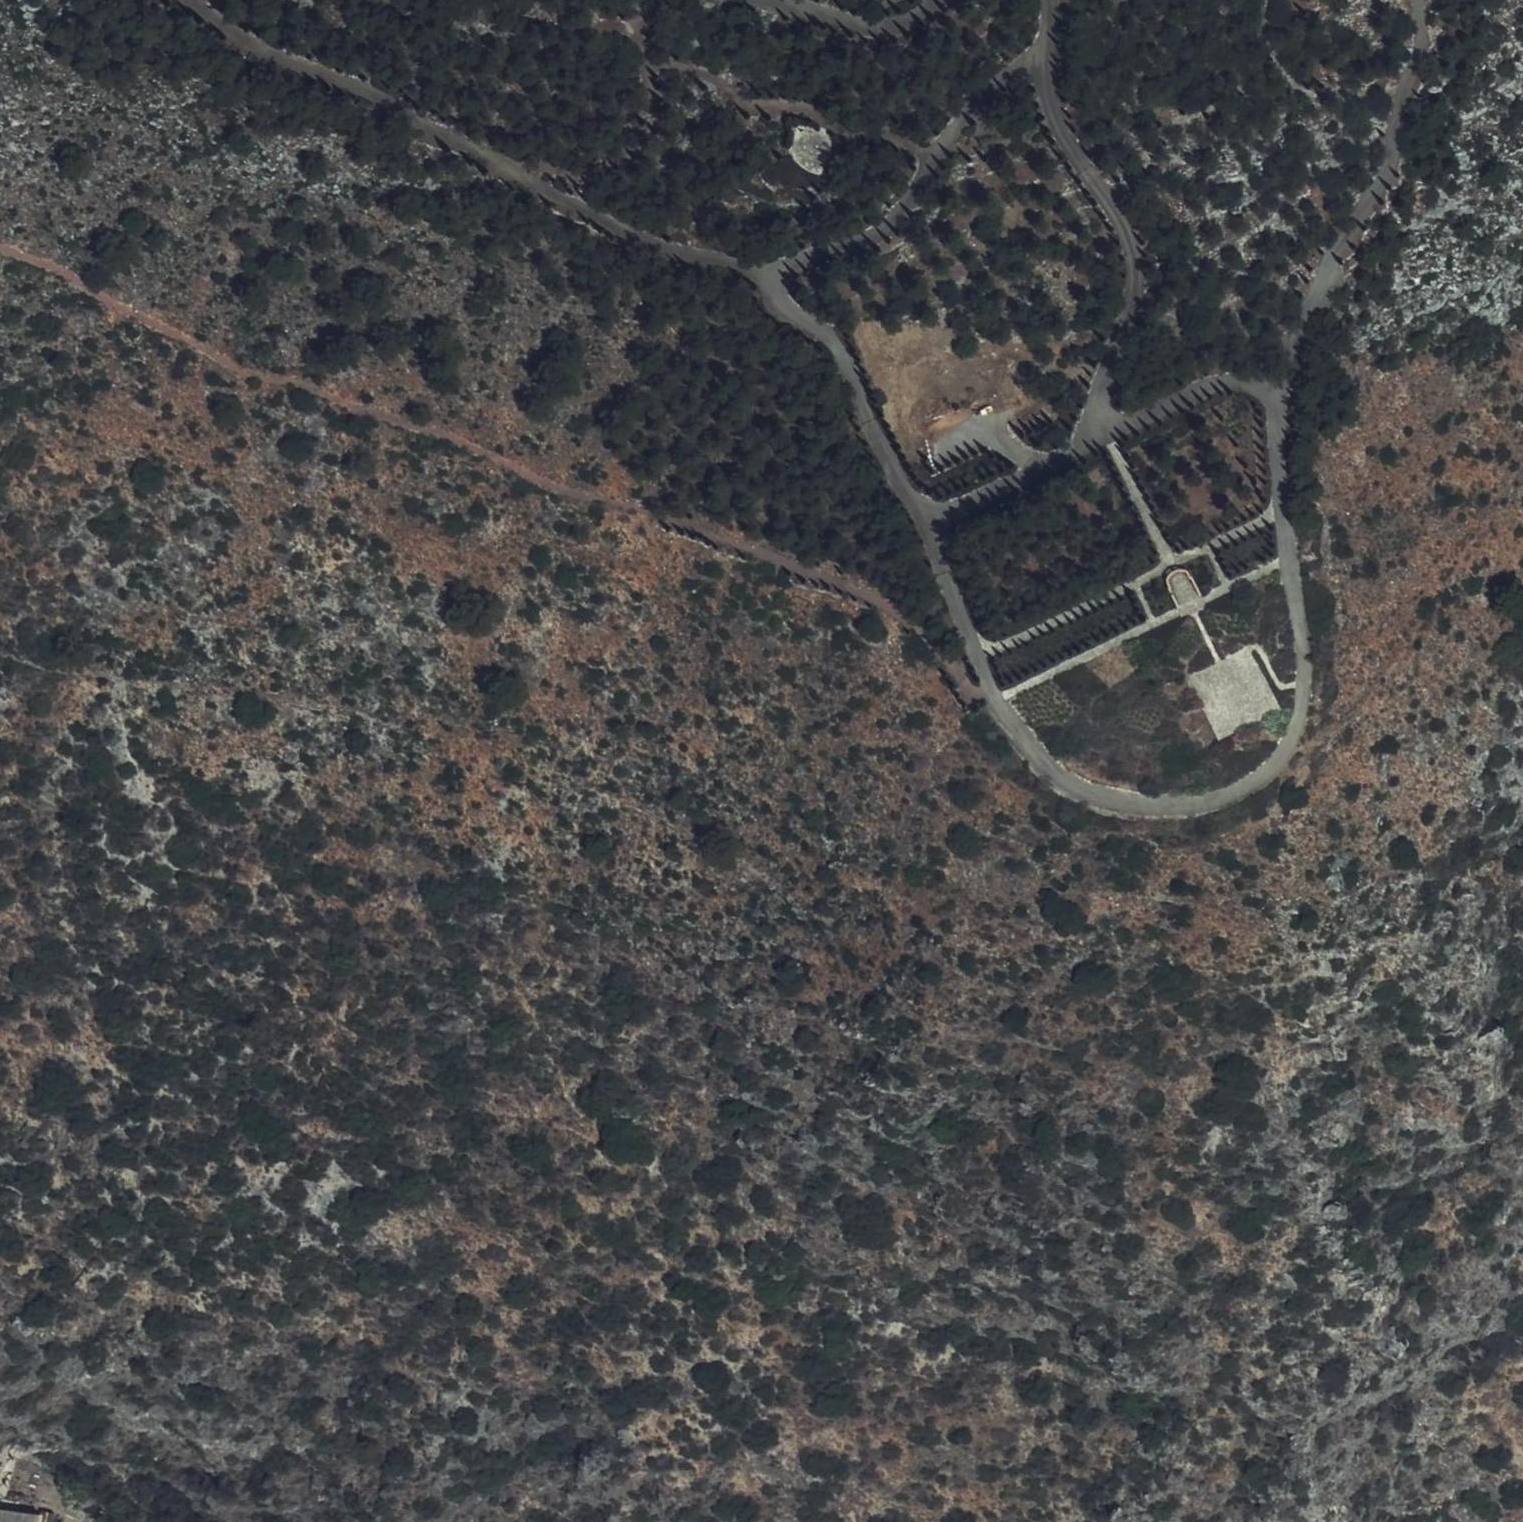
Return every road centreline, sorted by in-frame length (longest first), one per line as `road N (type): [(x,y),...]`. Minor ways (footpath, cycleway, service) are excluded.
road 1 (secondary): [(1522,1182),(1433,1171),(1137,1172),(0,1298)]
road 2 (track): [(672,518),(570,492),(417,425),(231,360),(0,245)]
road 3 (track): [(672,518),(868,596),(918,626),(972,697),(993,697)]

